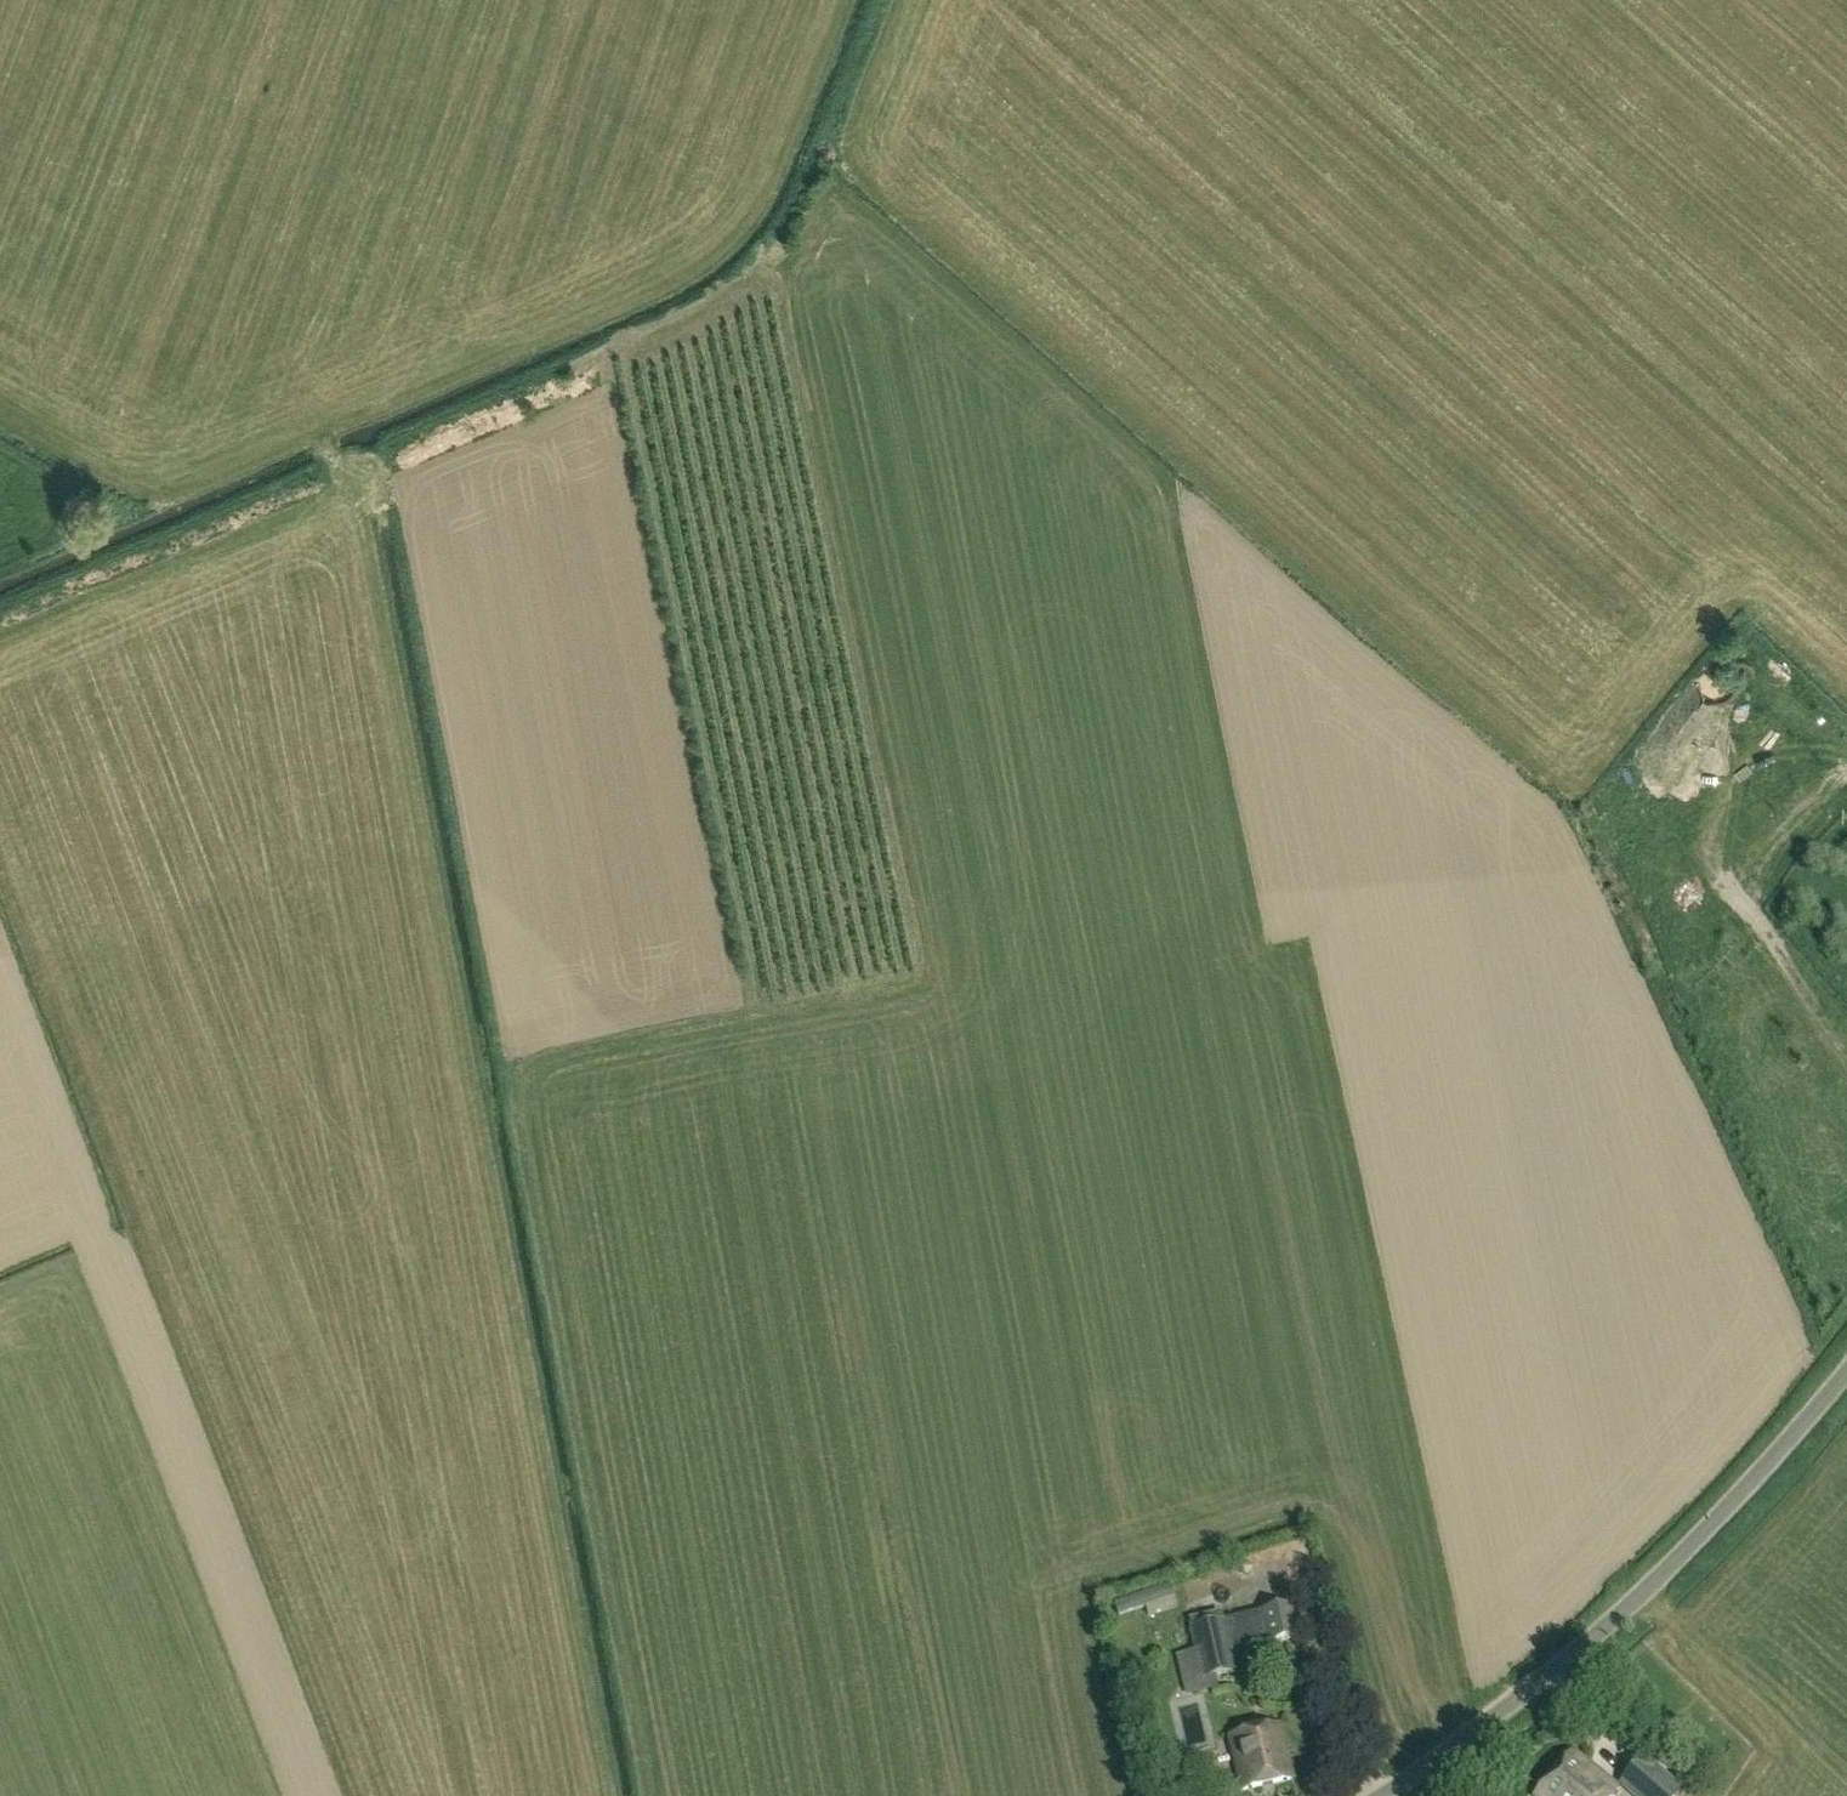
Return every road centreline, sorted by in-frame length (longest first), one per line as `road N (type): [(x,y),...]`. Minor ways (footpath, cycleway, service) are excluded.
road 1 (unclassified): [(1383,1795),(1659,1578),(1846,1371)]

